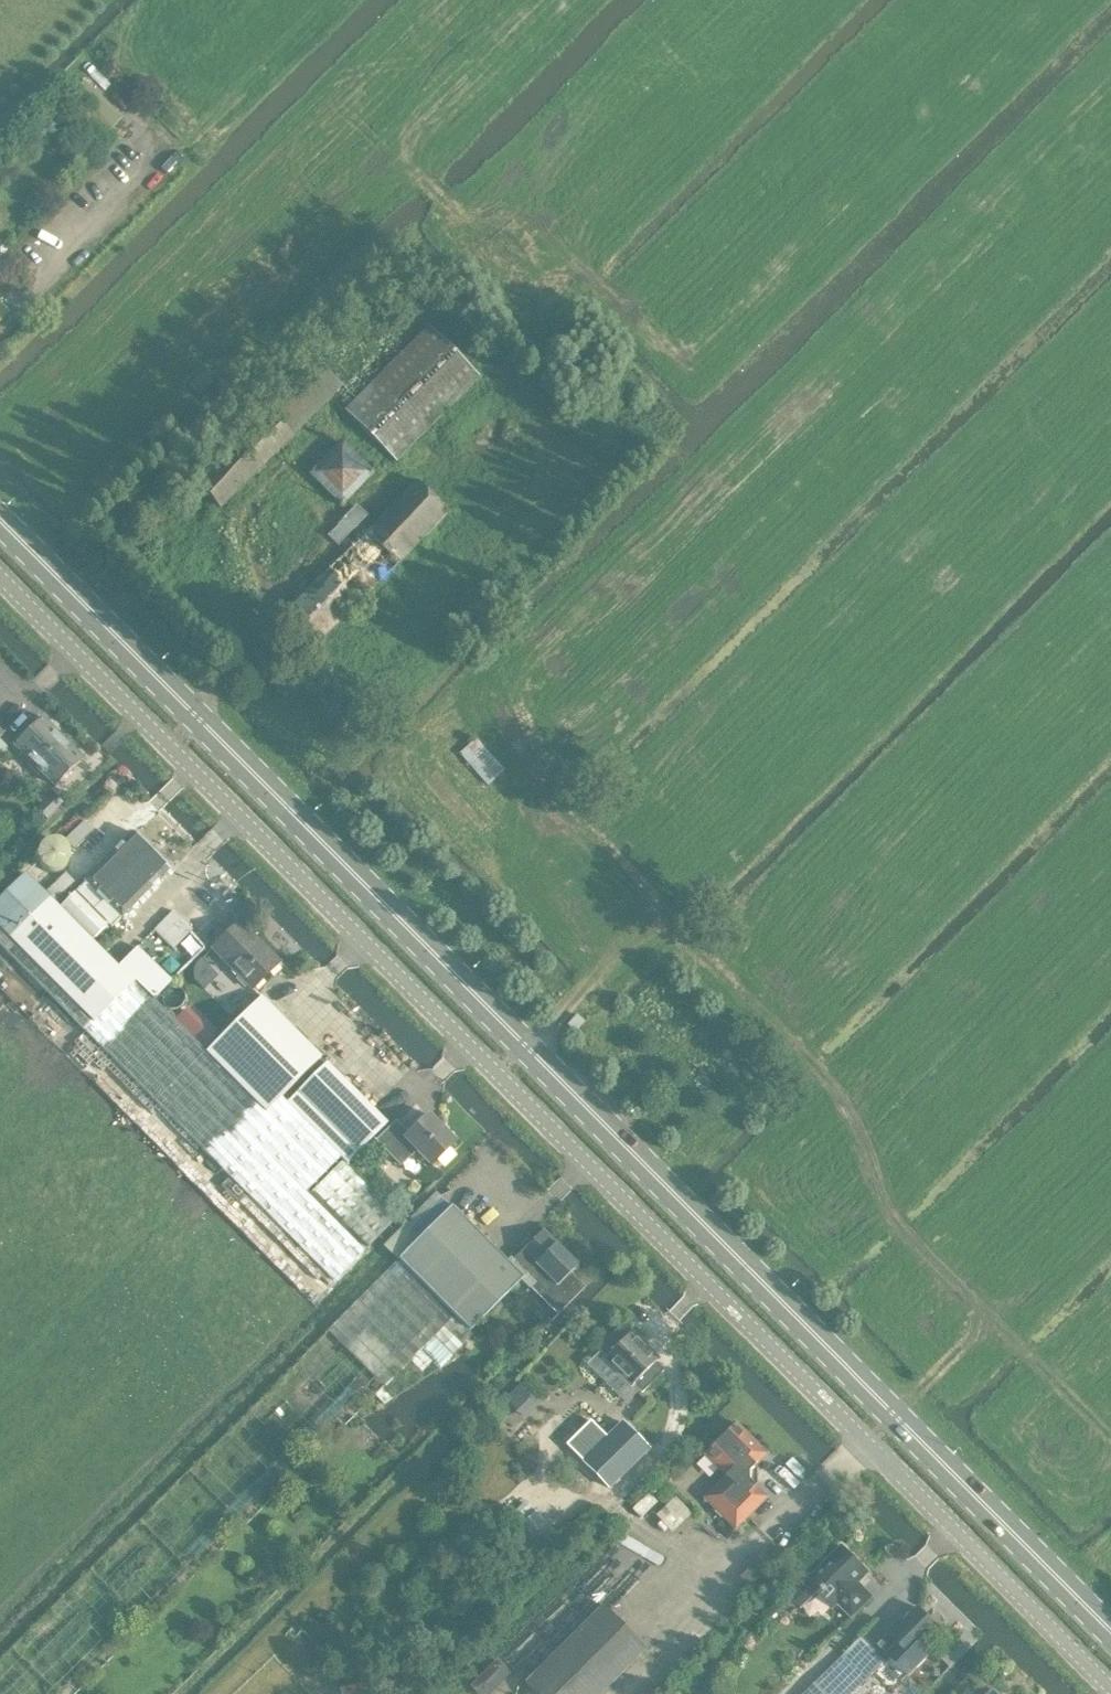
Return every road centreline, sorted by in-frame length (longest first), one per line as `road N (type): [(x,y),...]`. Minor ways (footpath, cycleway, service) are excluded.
road 1 (unclassified): [(1110,1688),(0,576)]
road 2 (primary): [(0,521),(1110,1632)]
road 3 (track): [(496,1073),(592,978)]

